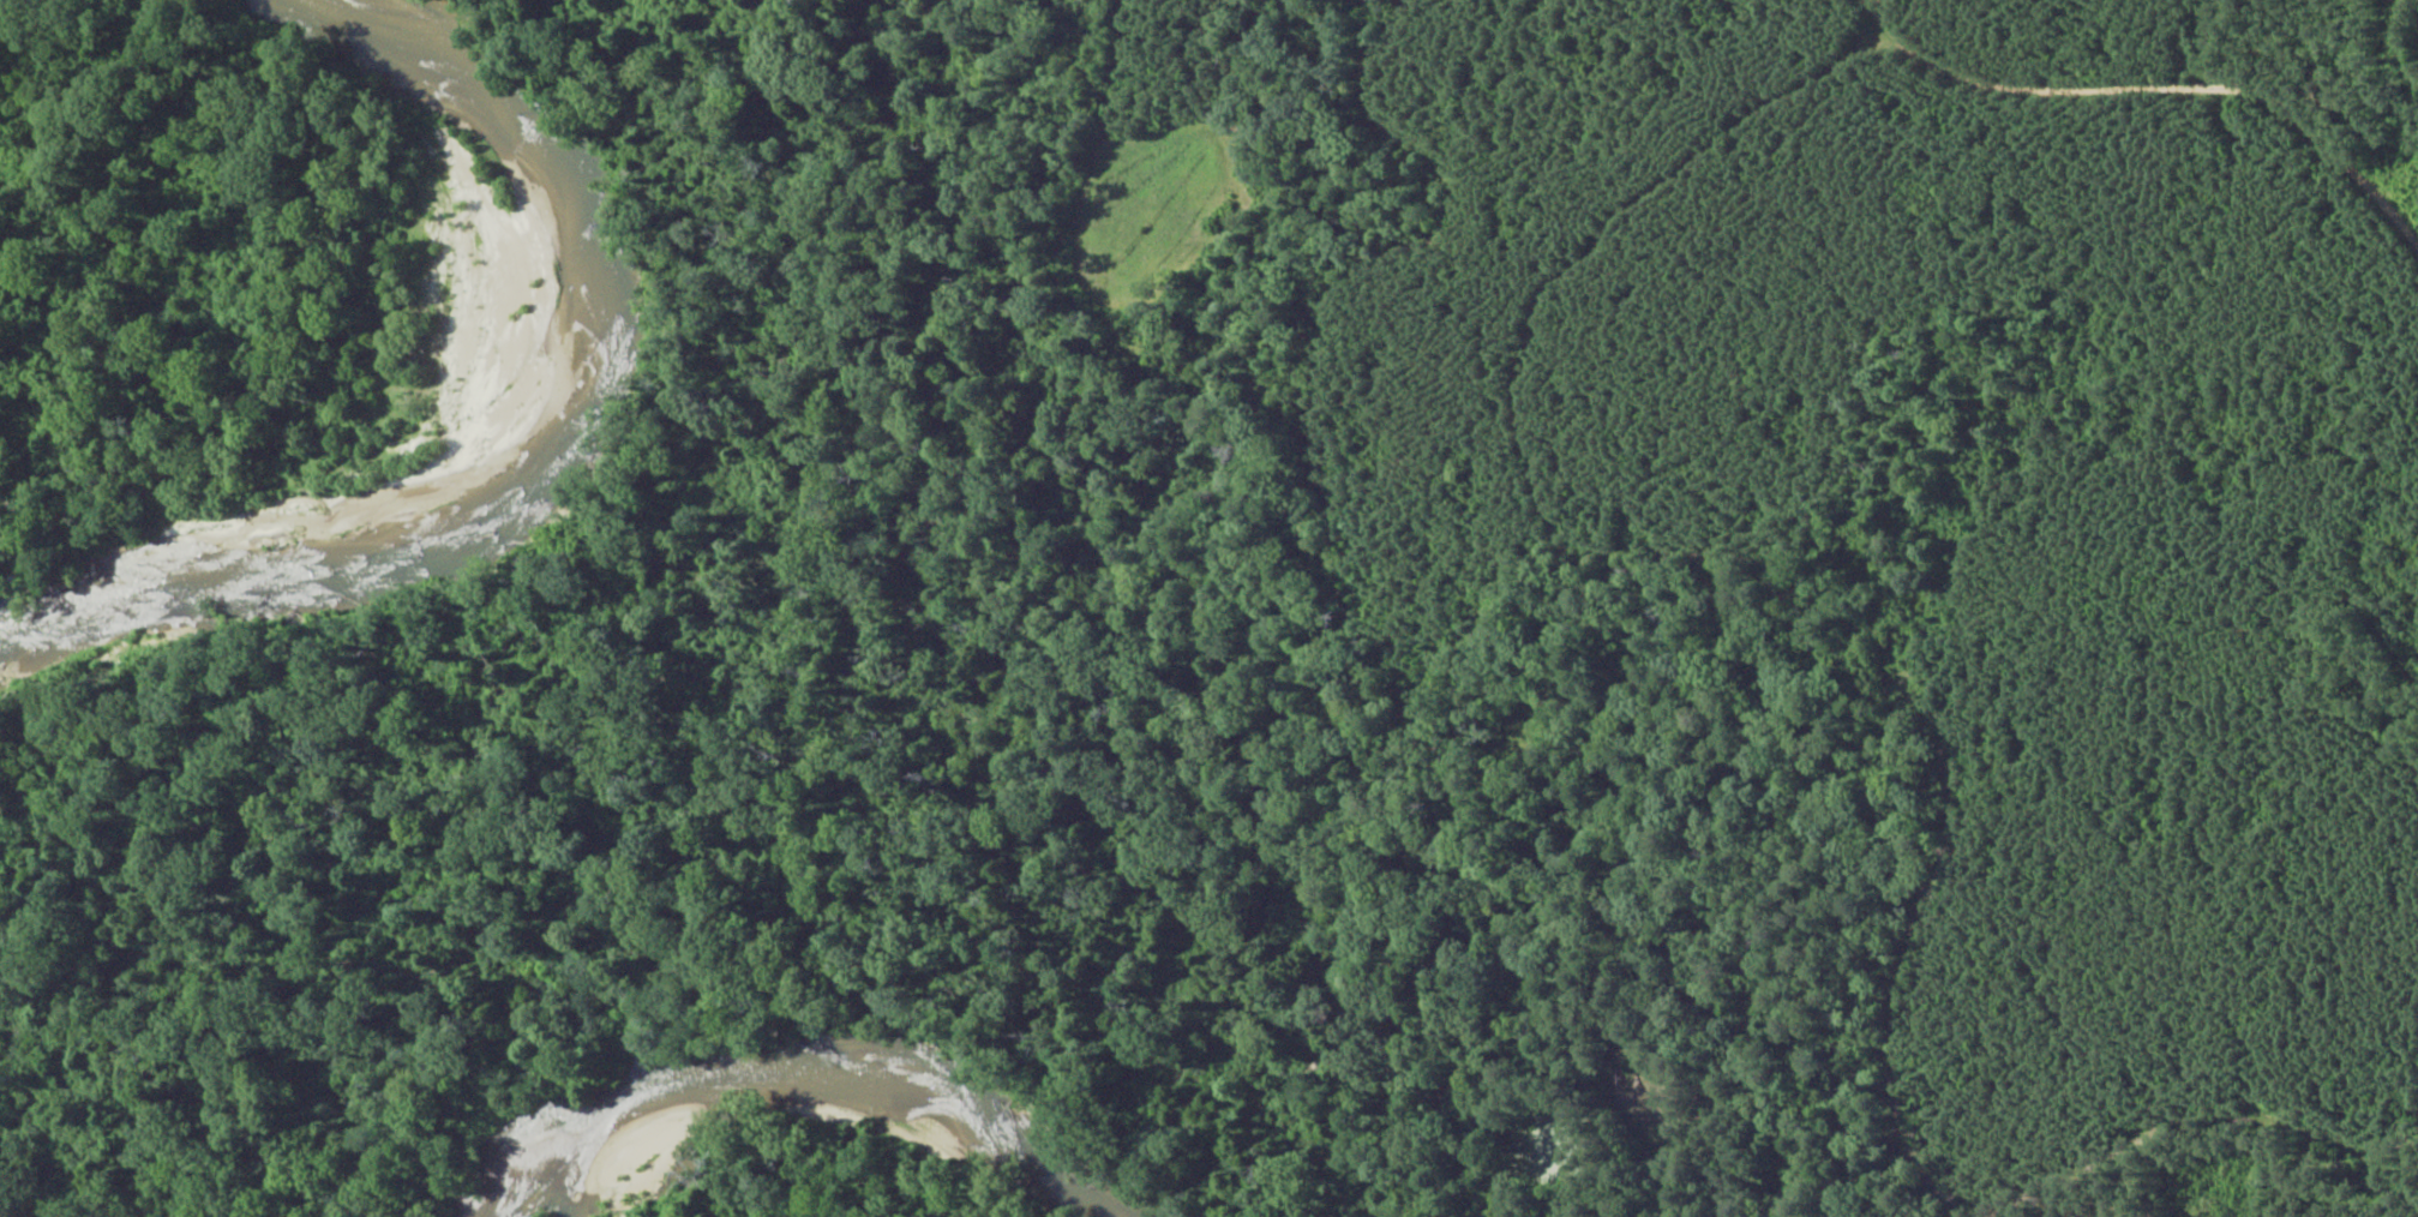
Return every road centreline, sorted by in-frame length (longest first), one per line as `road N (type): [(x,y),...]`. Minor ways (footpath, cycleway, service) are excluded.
road 1 (residential): [(1772,0),(1927,112),(2017,142),(2285,148),(2417,298)]

